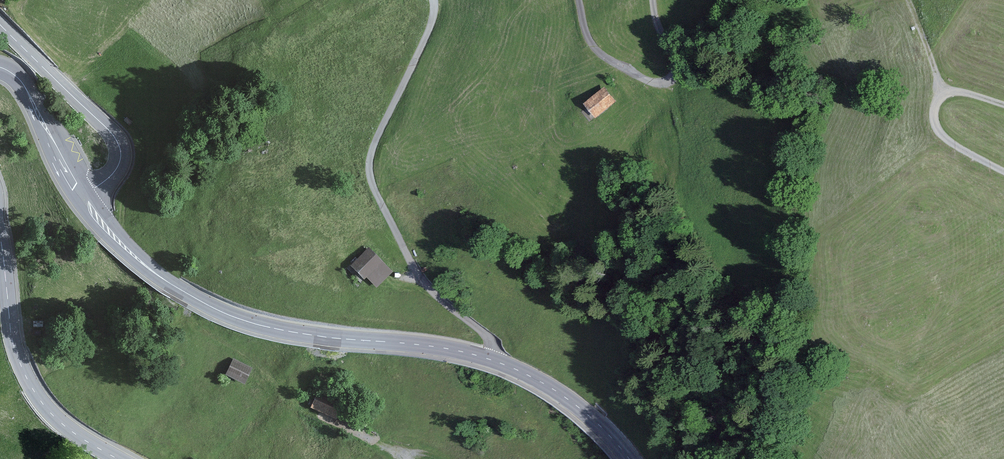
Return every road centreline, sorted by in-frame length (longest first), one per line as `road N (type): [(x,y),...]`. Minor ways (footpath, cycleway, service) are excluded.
road 1 (secondary): [(84,198),(159,272),(220,308),(296,331),(445,345),(511,364),(575,400),(633,458)]
road 2 (secondary): [(118,458),(61,423),(29,382),(0,242)]
road 3 (residential): [(84,198),(117,169),(118,143),(0,25)]
road 4 (track): [(1003,169),(946,137),(935,123),(937,103),(954,90),(1003,103)]
road 5 (secondary): [(0,67),(25,87),(84,198)]

